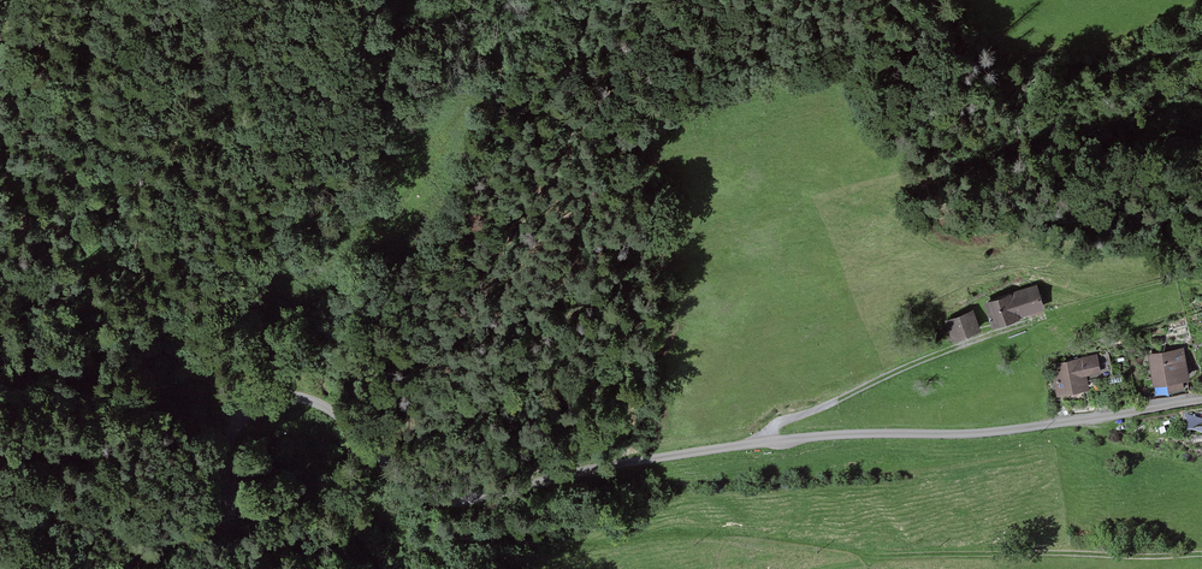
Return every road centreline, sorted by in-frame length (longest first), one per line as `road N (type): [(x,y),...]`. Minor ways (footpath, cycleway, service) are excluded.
road 1 (residential): [(53,568),(147,548),(195,527),(218,507),(232,434),(245,408),(266,398),(315,398),(389,468),(423,493),(451,501),(622,463),(759,443),(969,435),(1201,402)]
road 2 (track): [(878,559),(682,535),(462,561),(407,534),(369,492),(331,479)]
road 3 (track): [(1201,557),(878,559)]
road 4 (track): [(315,498),(283,544),(160,568)]

